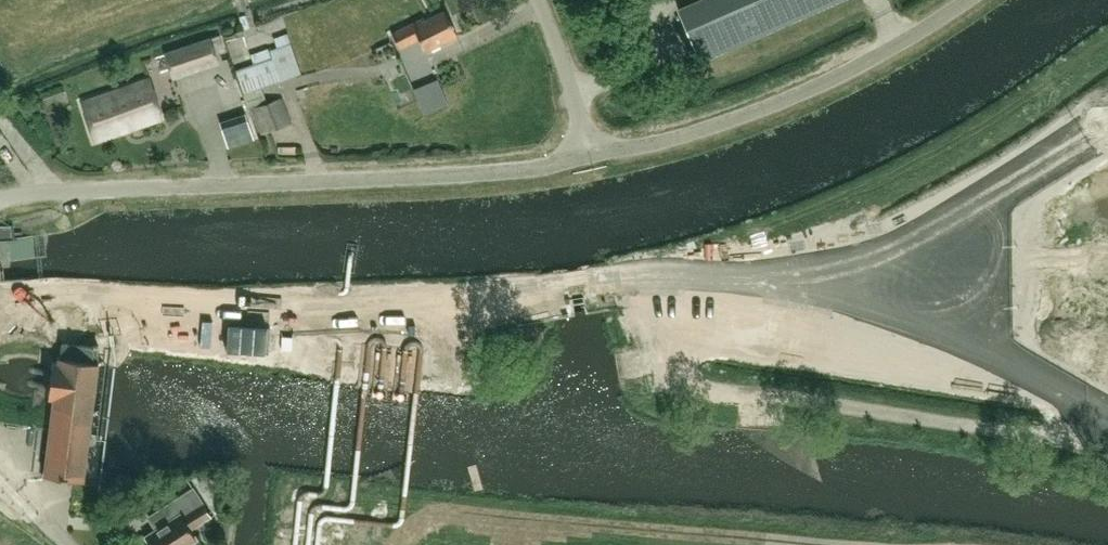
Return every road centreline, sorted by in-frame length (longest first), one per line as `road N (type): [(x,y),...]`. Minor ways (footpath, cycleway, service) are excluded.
road 1 (unclassified): [(0,197),(491,173),(587,154)]
road 2 (unclassified): [(1107,447),(682,386),(648,351),(628,275)]
road 3 (unclassified): [(968,0),(802,92),(660,141),(587,154)]
road 4 (unclassified): [(587,154),(571,82),(535,0)]

